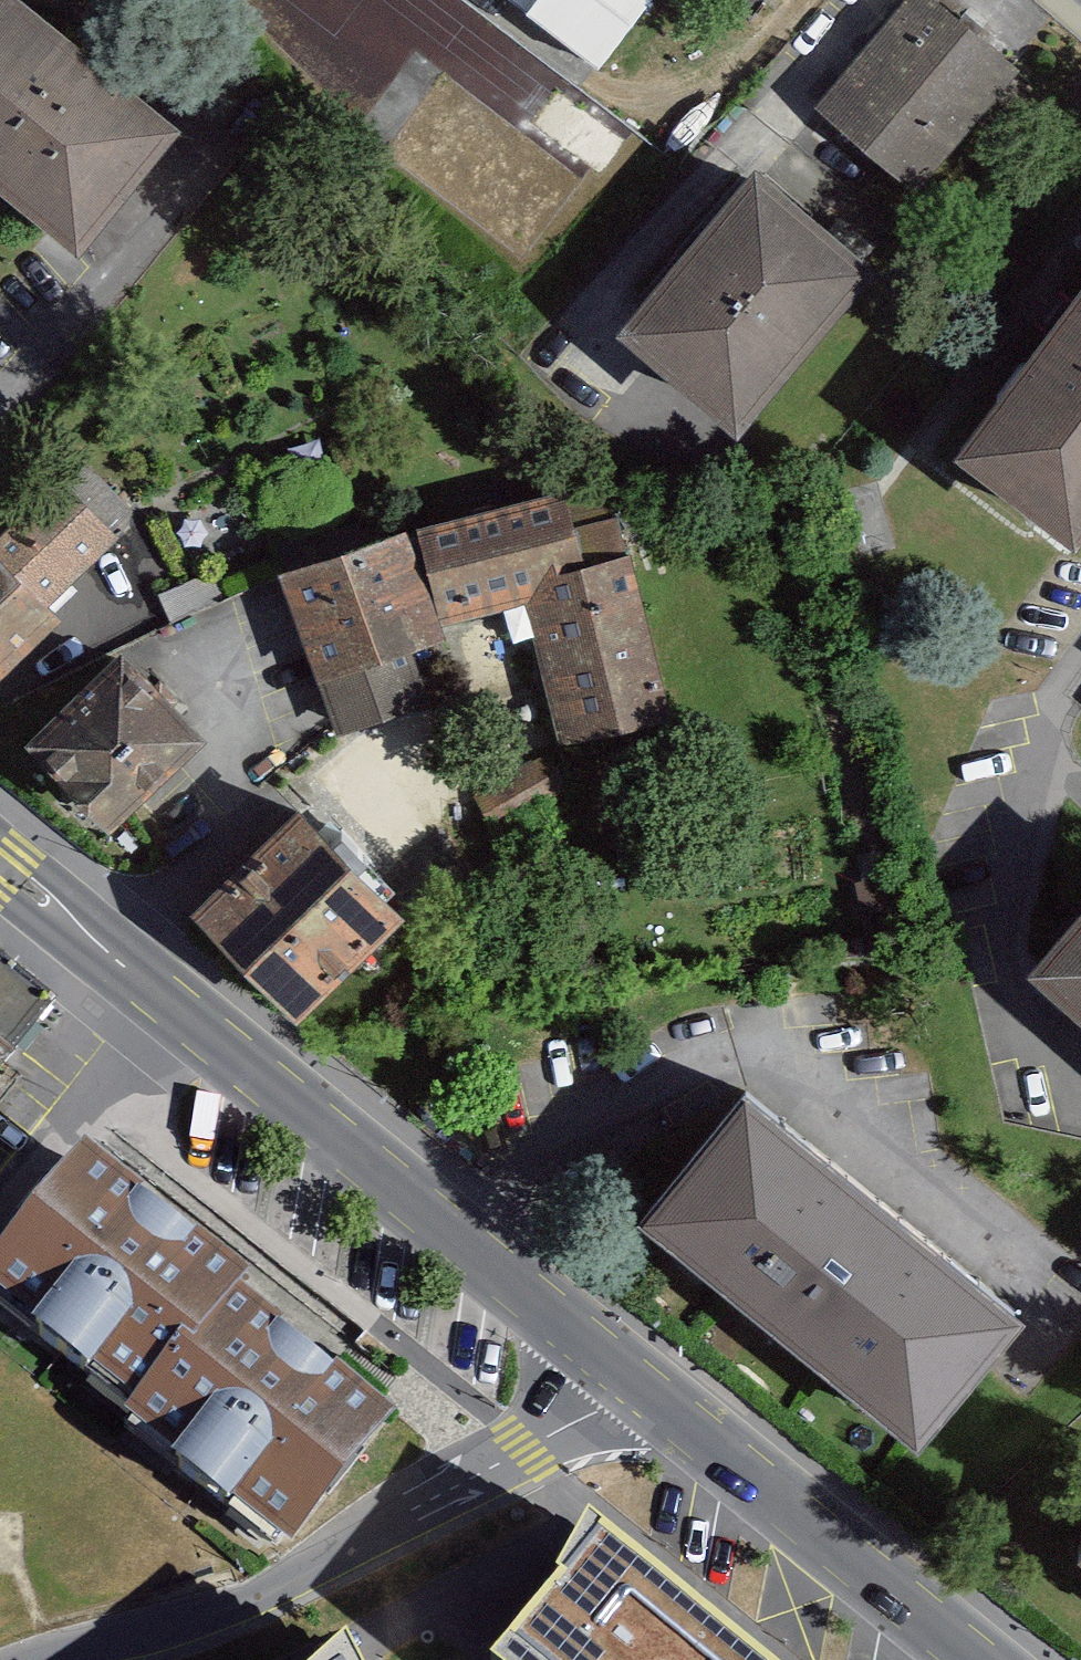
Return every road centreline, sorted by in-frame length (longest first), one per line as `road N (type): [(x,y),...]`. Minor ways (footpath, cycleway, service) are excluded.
road 1 (tertiary): [(0,865),(635,1389)]
road 2 (residential): [(65,1659),(246,1601),(635,1389)]
road 3 (tertiary): [(635,1389),(972,1659)]
road 4 (residential): [(0,392),(133,234)]

